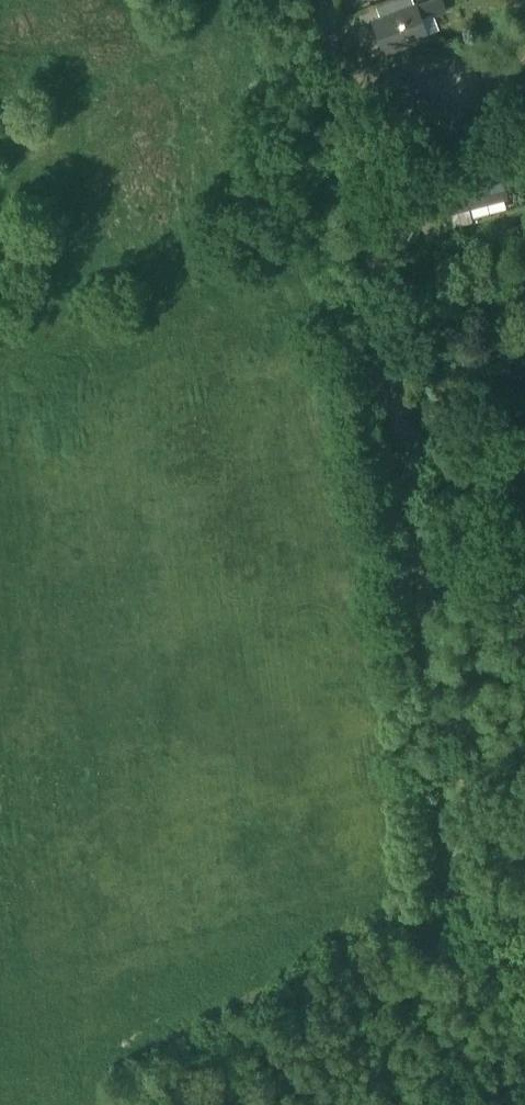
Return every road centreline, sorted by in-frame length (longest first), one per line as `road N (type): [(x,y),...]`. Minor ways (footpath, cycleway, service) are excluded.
road 1 (residential): [(325,0),(389,347),(450,796),(479,1104)]

